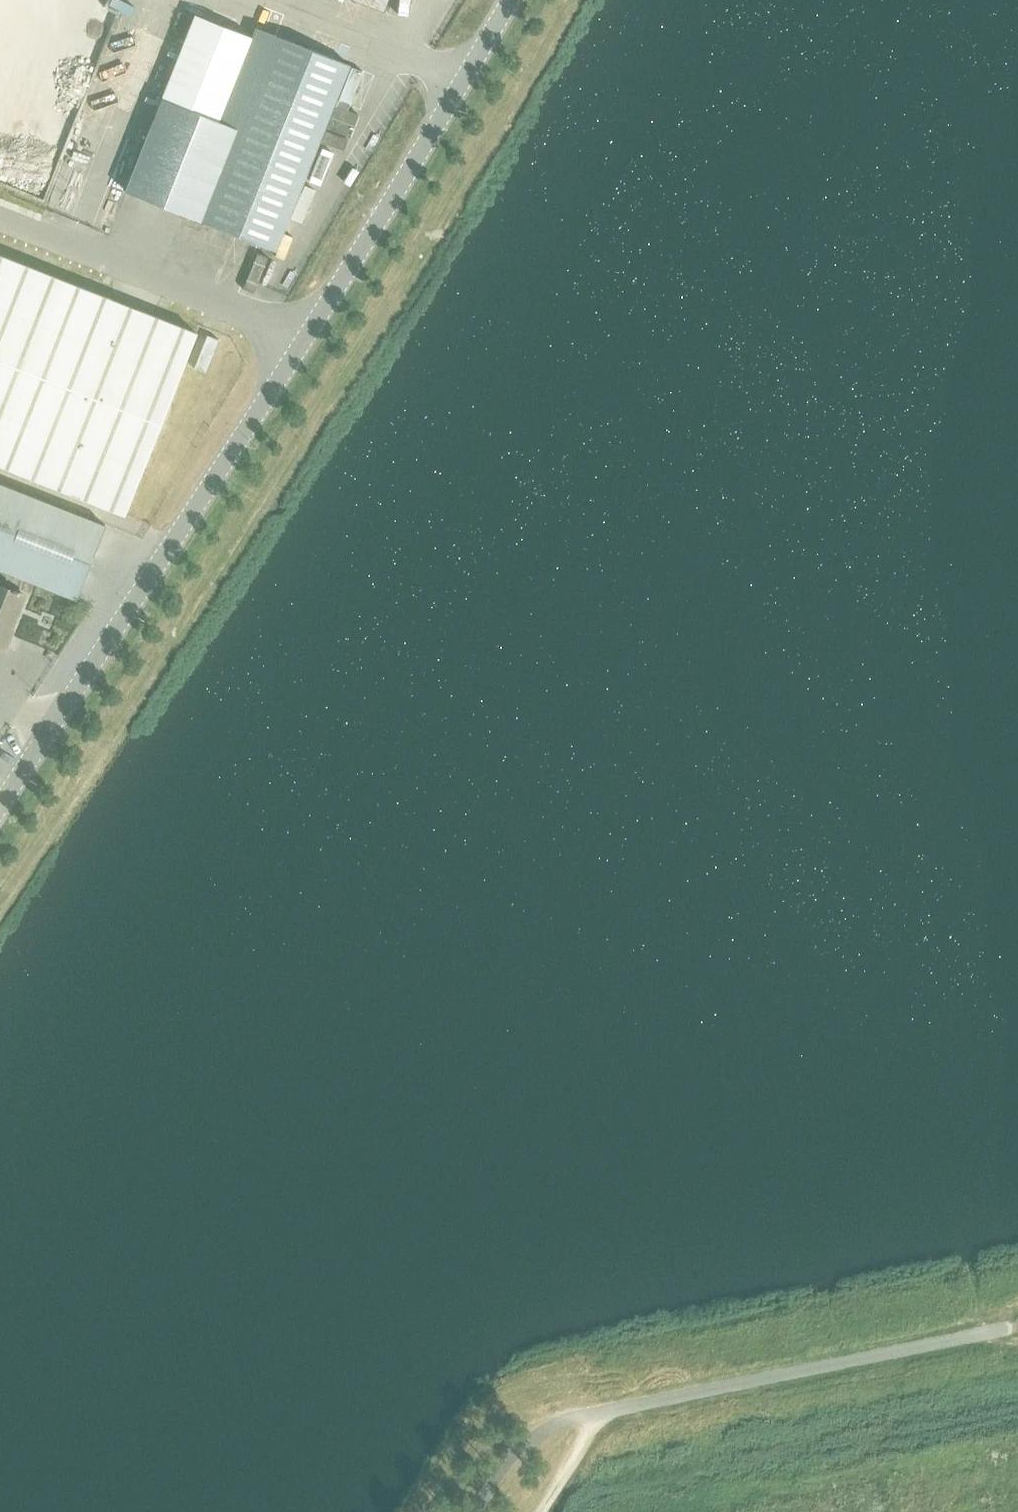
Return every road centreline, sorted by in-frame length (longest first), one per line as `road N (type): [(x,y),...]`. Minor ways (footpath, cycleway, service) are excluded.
road 1 (unclassified): [(0,808),(306,342)]
road 2 (unclassified): [(587,1415),(1017,1327)]
road 3 (unclassified): [(306,342),(507,0)]
road 4 (unclassified): [(0,214),(306,342)]
road 5 (unclassified): [(467,1511),(532,1435),(587,1415)]

